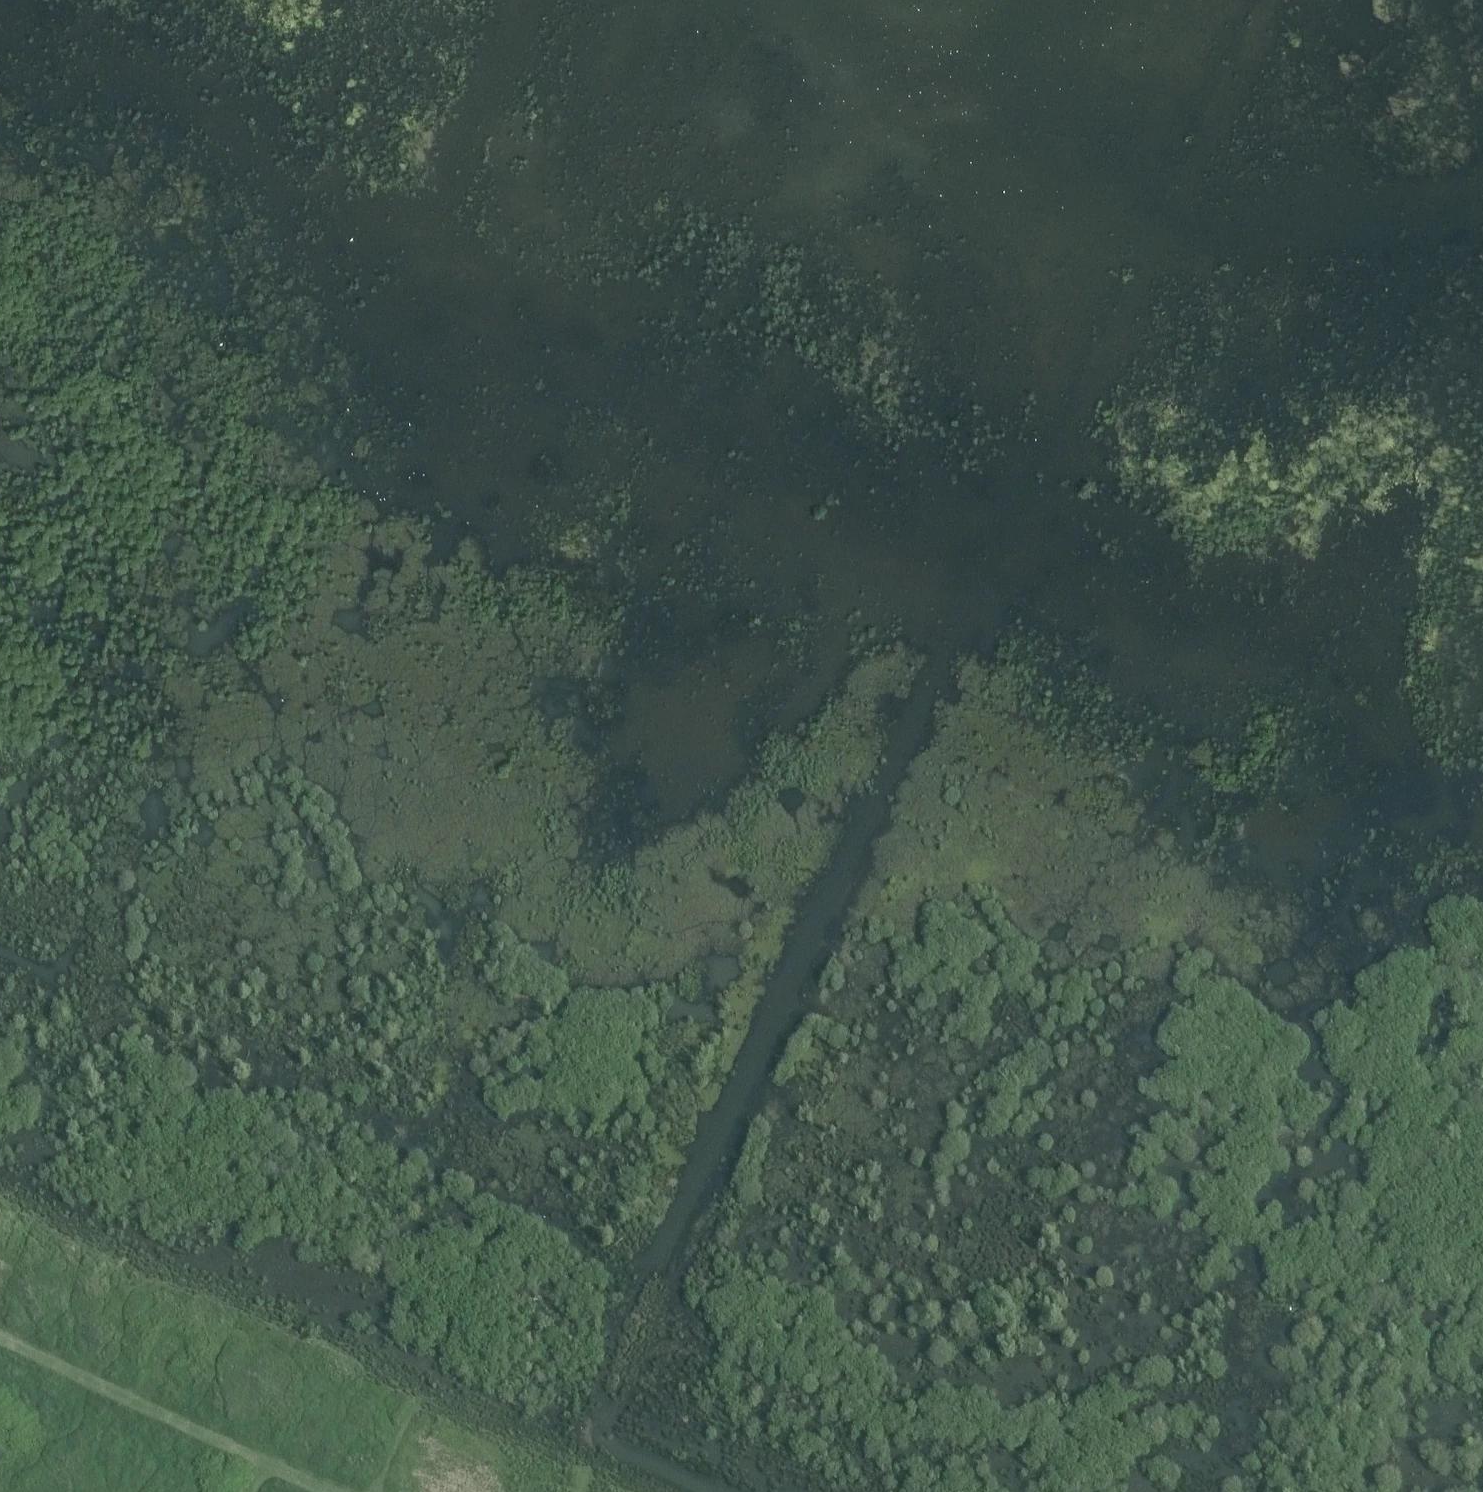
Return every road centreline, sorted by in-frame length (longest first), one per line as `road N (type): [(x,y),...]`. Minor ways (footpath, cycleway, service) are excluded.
road 1 (track): [(0,1337),(335,1491)]

